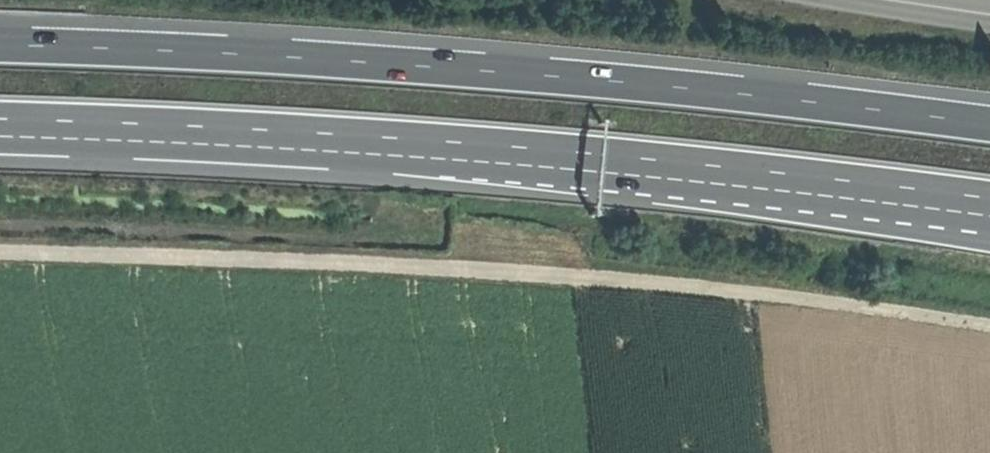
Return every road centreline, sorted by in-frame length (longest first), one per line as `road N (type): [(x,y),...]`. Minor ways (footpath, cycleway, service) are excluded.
road 1 (track): [(989,333),(546,276),(0,258)]
road 2 (motorway): [(989,125),(443,69),(0,46)]
road 3 (motorway): [(0,119),(411,137),(956,194)]

